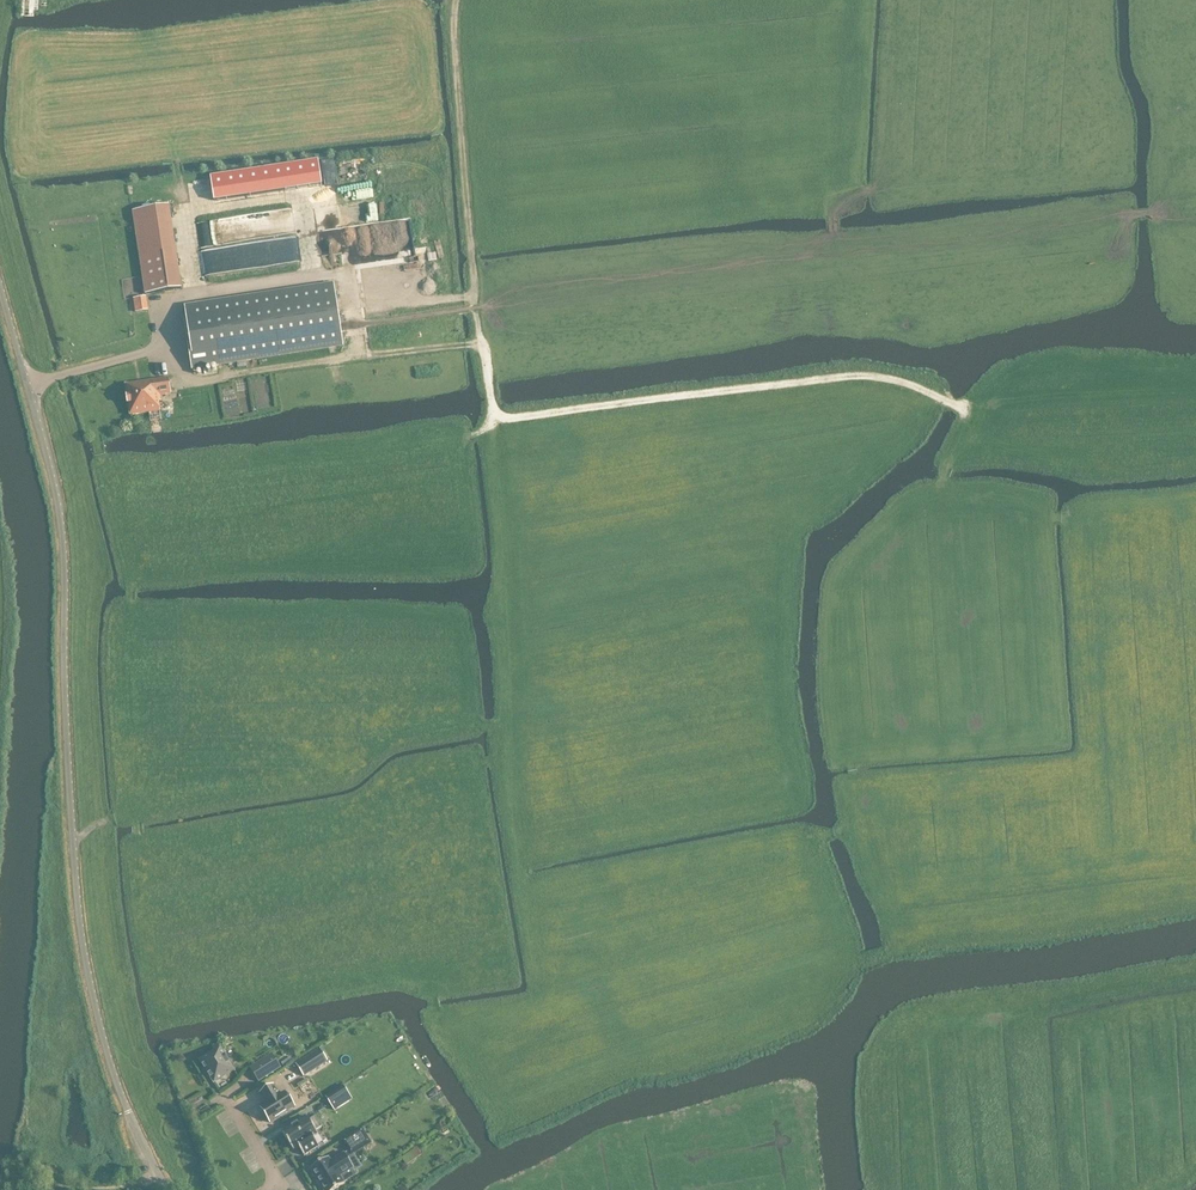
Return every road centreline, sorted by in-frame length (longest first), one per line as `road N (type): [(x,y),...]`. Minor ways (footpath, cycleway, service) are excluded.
road 1 (track): [(457,0),(474,297),(493,419),(871,373),(972,412)]
road 2 (unclassified): [(128,1109),(82,927),(59,497),(0,283)]
road 3 (track): [(494,426),(501,767),(540,997)]
road 4 (track): [(171,347),(185,381),(360,356),(353,303)]
road 5 (track): [(343,273),(353,303),(474,297)]
road 6 (track): [(356,324),(491,305)]
road 7 (track): [(73,841),(114,820),(192,804)]
road 8 (track): [(360,356),(481,343)]

